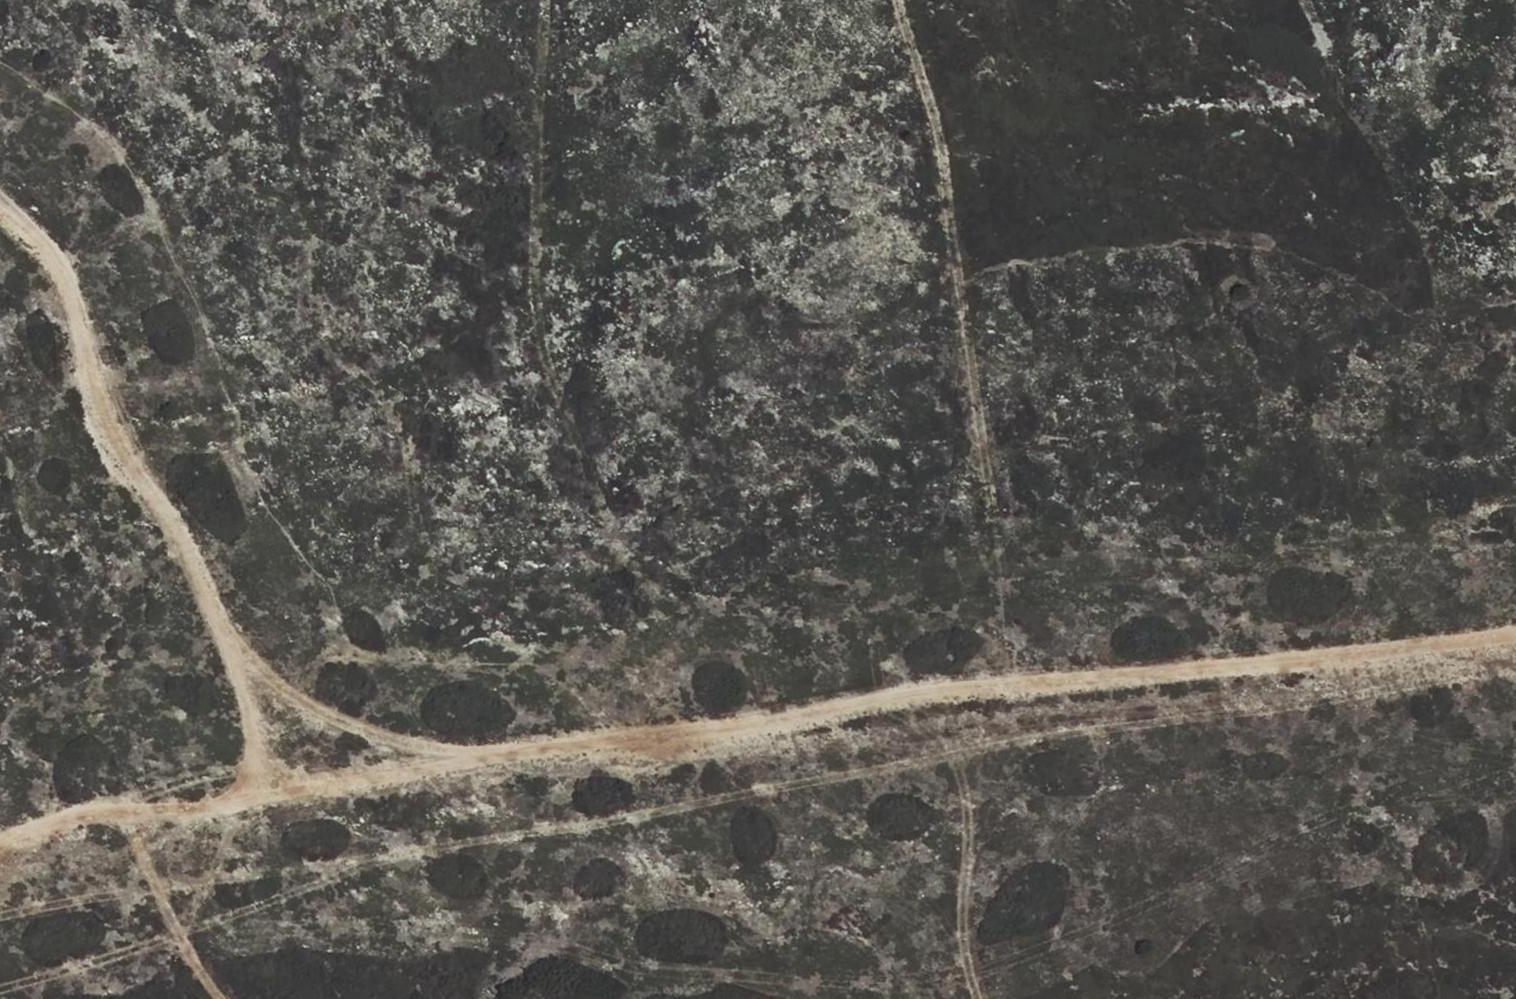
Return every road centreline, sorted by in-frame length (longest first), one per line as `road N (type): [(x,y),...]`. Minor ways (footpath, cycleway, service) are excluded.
road 1 (track): [(1515,639),(1415,663),(978,688),(555,733),(277,774),(146,824),(0,855)]
road 2 (track): [(277,774),(214,591),(180,538),(130,495),(82,371),(74,311),(49,255),(0,207)]
road 3 (track): [(146,824),(190,951),(225,998)]

